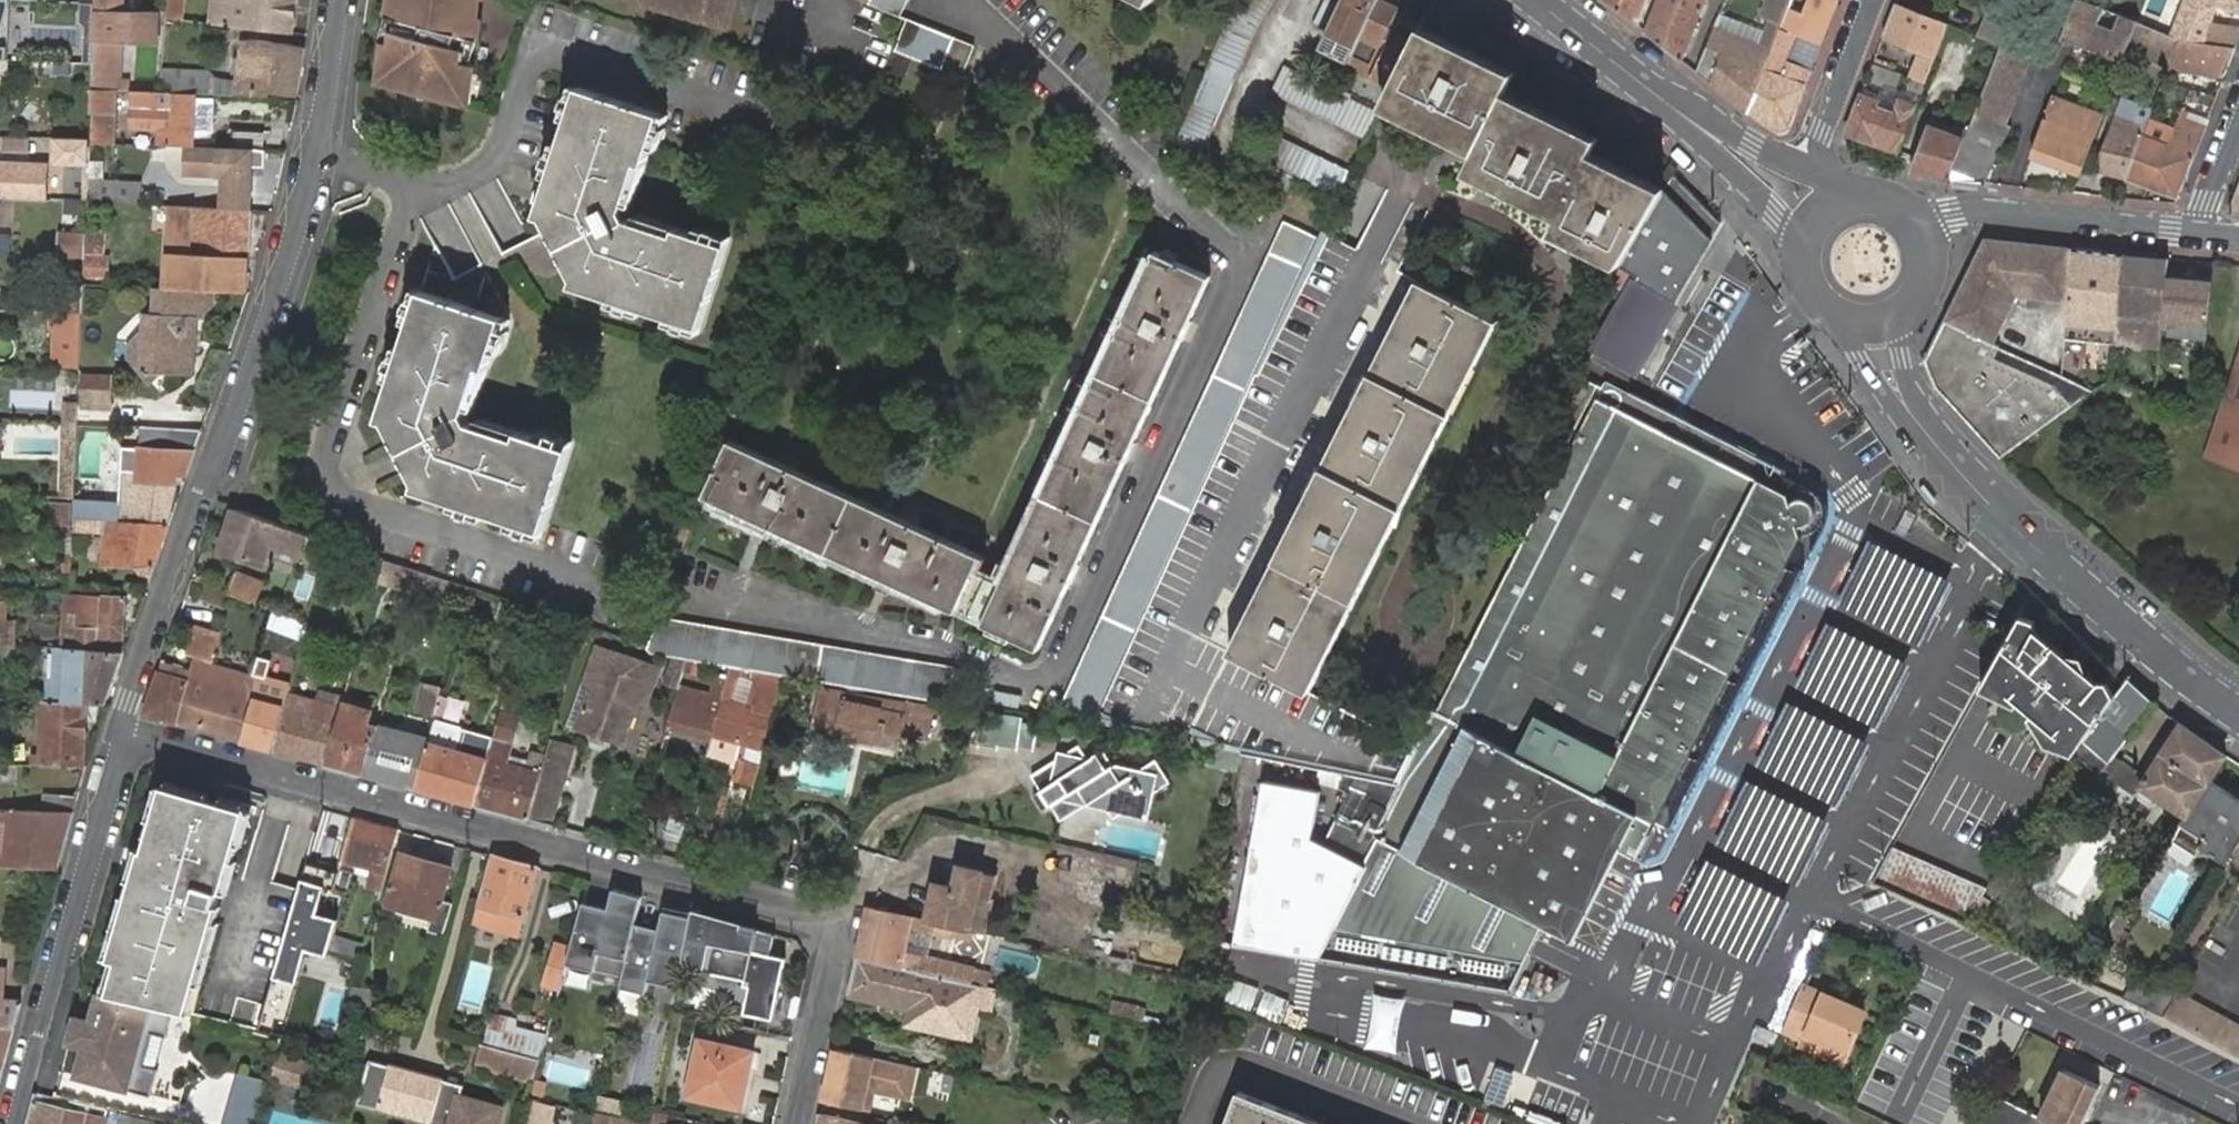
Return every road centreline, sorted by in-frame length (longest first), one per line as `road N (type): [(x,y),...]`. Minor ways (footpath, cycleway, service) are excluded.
road 1 (residential): [(120,733),(815,915),(834,929),(838,953),(800,1123)]
road 2 (residential): [(120,733),(310,190),(340,0)]
road 3 (tertiary): [(2238,714),(2016,530),(1914,421)]
road 4 (residential): [(12,1123),(120,733)]
road 5 (tertiary): [(2205,231),(1976,212),(1921,219)]
road 6 (tertiary): [(1687,119),(1538,0)]
road 7 (tertiary): [(1687,119),(1775,214),(1804,261)]
road 8 (residential): [(1808,167),(1871,0)]
road 9 (tertiary): [(1836,312),(1881,393),(1914,421)]
road 10 (tertiary): [(1808,167),(1687,119)]

